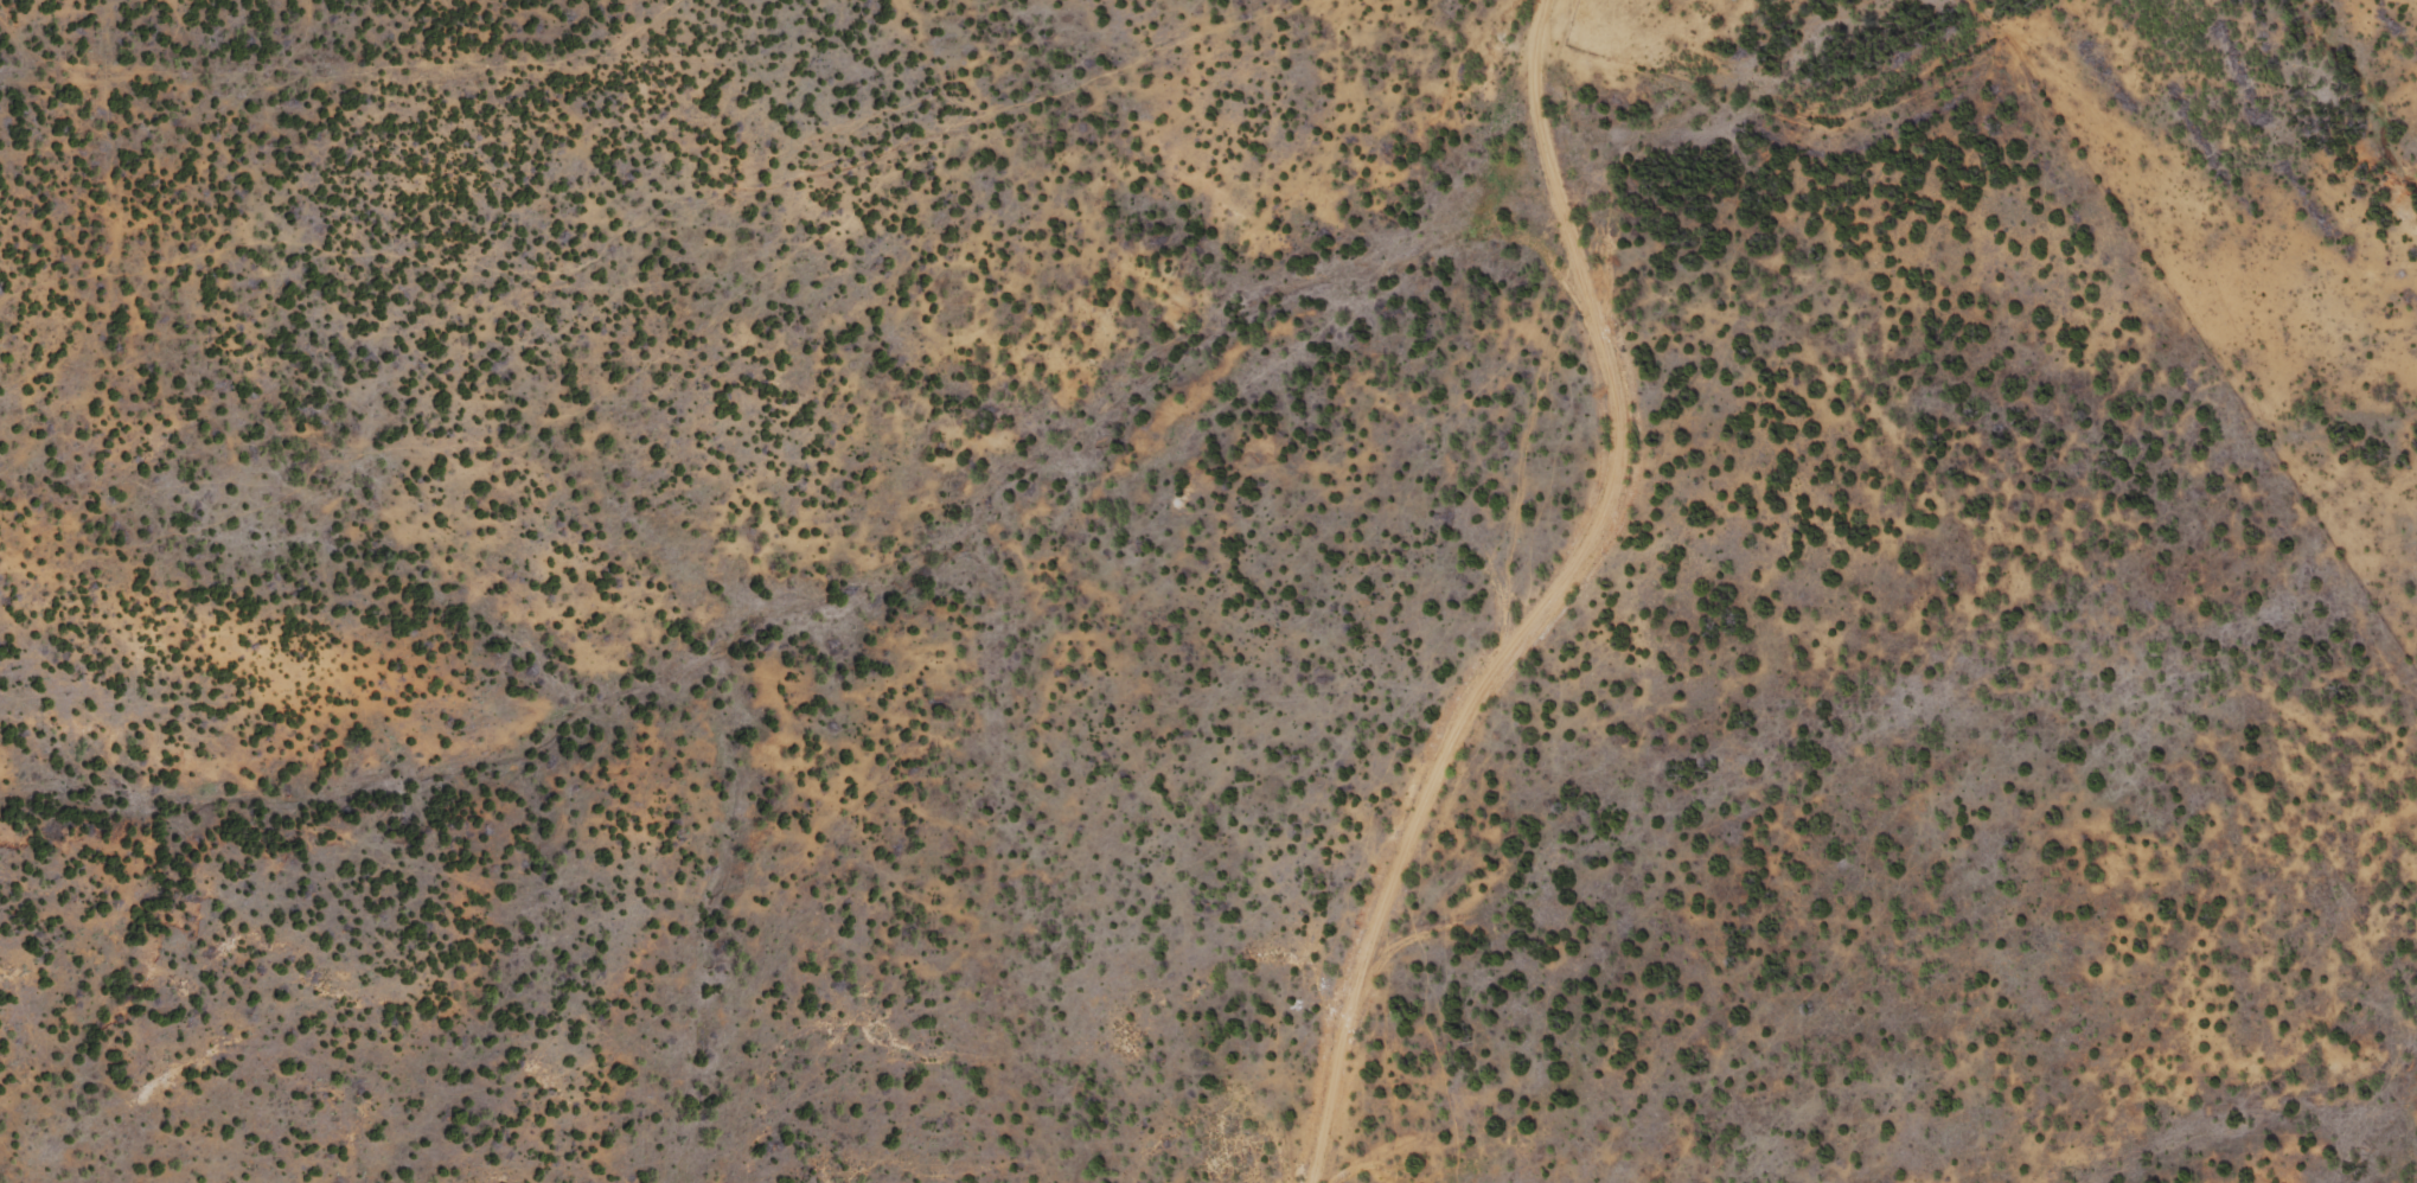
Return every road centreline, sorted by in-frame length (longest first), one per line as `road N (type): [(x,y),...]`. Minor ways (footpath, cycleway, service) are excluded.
road 1 (residential): [(1509,0),(1468,183),(1572,346),(1584,431),(1547,548),(1486,633),(1341,951),(1281,1182)]

